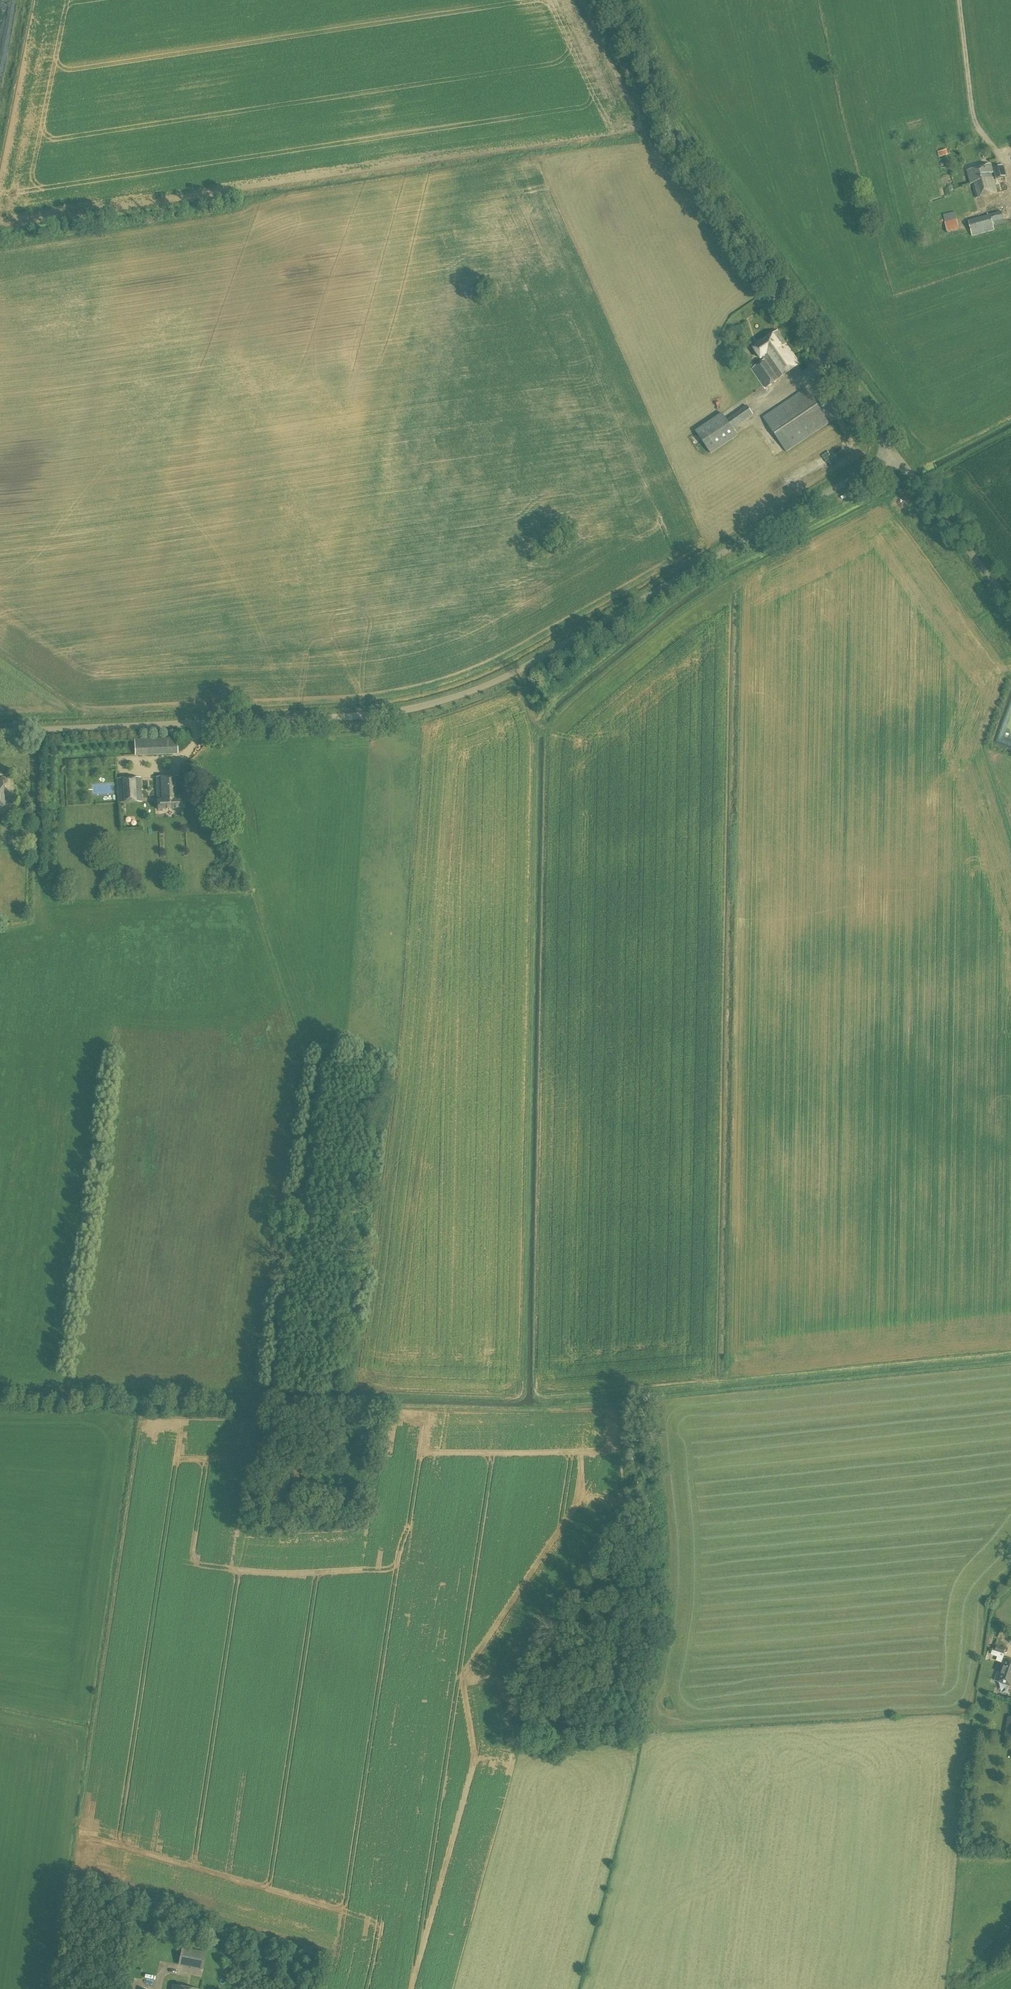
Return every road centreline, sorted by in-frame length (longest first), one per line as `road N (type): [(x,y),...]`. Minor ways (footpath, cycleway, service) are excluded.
road 1 (unclassified): [(0,732),(411,720),(454,710),(894,454)]
road 2 (unclassified): [(894,454),(685,162),(618,0)]
road 3 (unclassified): [(1010,603),(894,454)]

